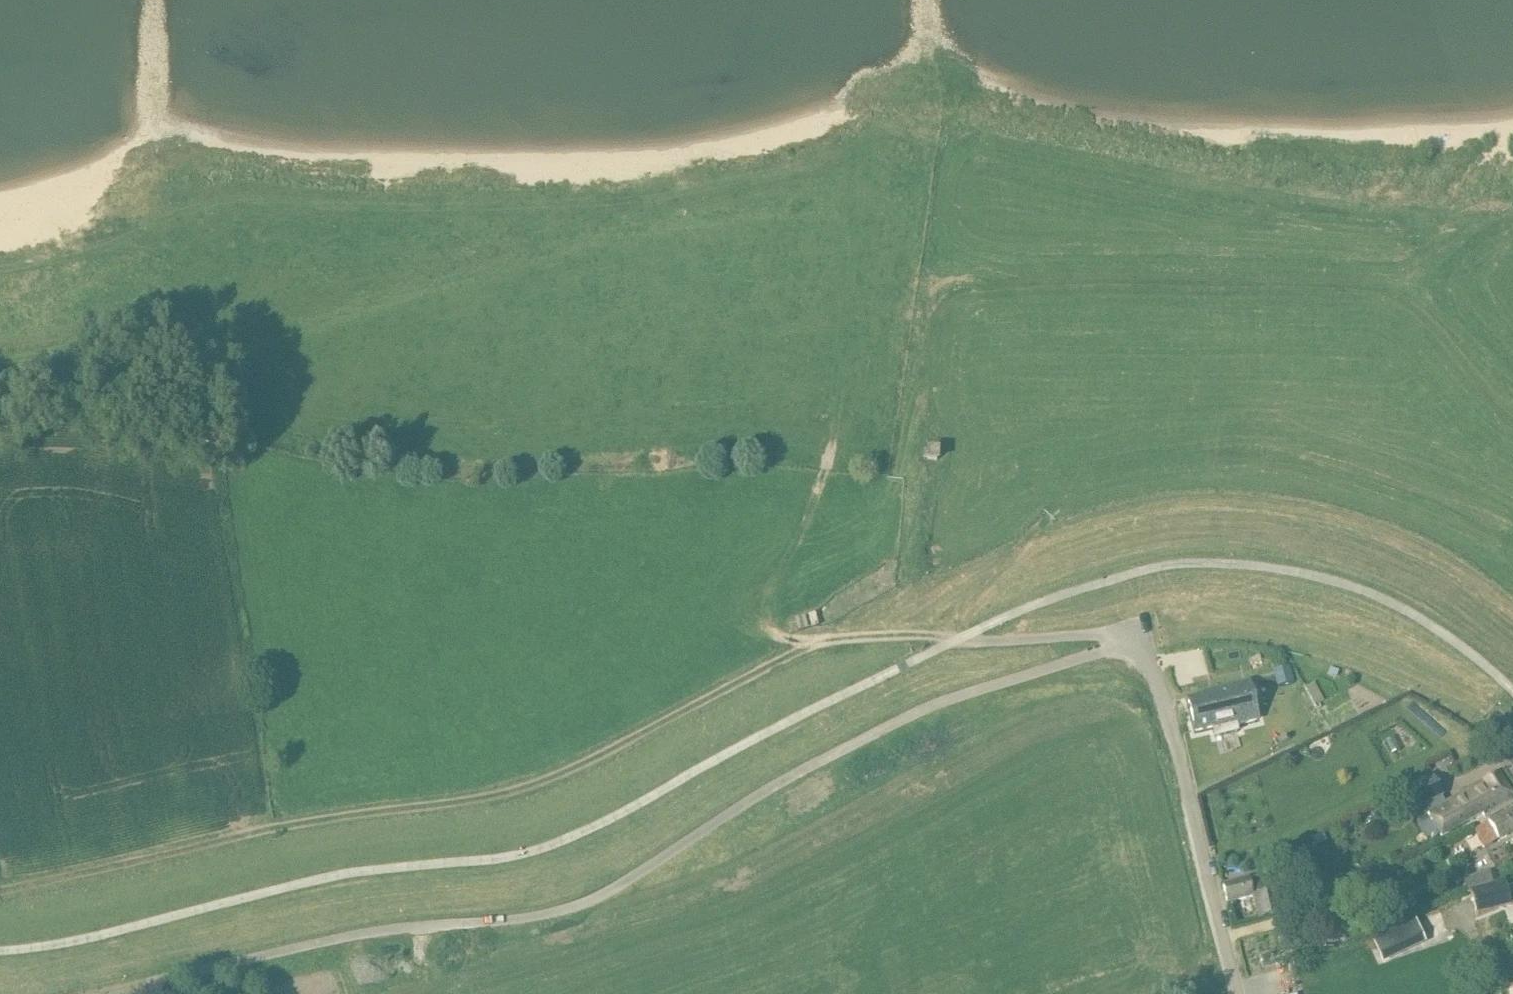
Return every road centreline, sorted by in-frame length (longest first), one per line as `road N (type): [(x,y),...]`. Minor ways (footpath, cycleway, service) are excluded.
road 1 (track): [(0,890),(289,827),(528,786),(809,647),(837,639),(956,640)]
road 2 (unclassified): [(1240,993),(1164,709),(1146,656),(1132,643)]

